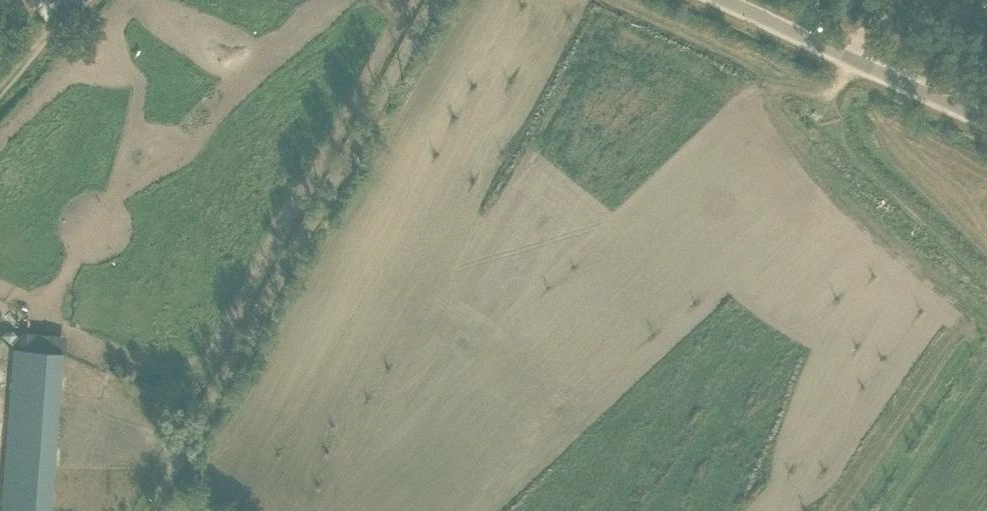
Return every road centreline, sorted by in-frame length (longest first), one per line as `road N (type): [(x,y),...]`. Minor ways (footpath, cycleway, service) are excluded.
road 1 (residential): [(146,510),(435,0)]
road 2 (unclassified): [(986,119),(722,0)]

